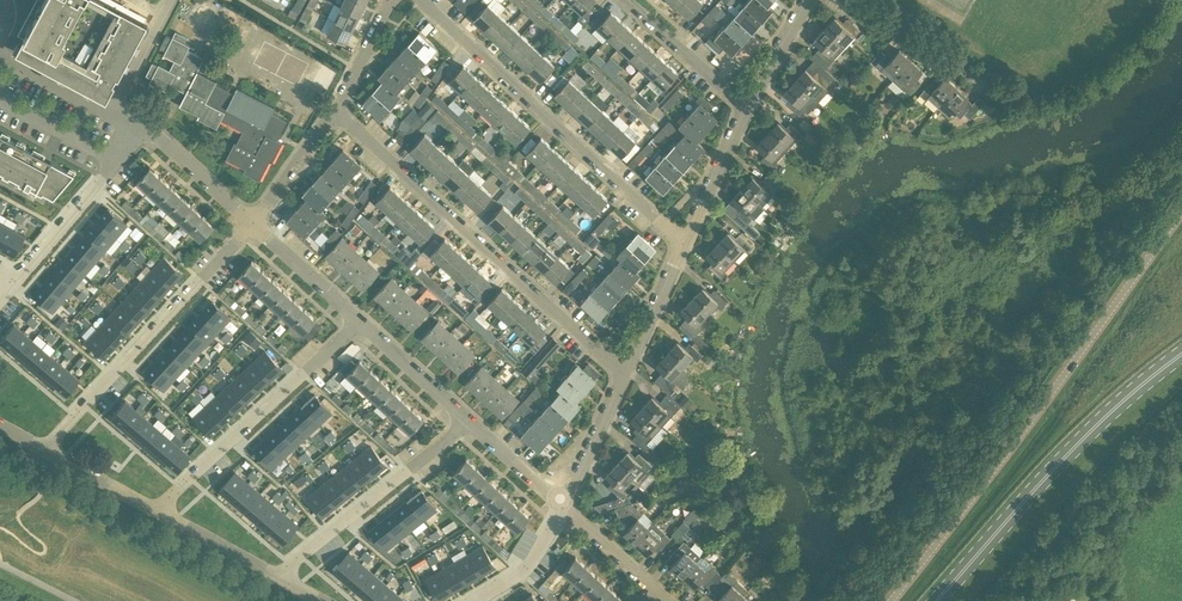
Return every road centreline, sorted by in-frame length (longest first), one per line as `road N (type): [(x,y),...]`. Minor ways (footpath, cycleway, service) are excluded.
road 1 (unclassified): [(891,600),(1181,210)]
road 2 (residential): [(627,373),(333,107)]
road 3 (residential): [(687,245),(424,0)]
road 4 (primary): [(936,600),(1051,470),(1181,354)]
road 5 (residential): [(46,449),(253,221)]
road 6 (residential): [(158,510),(359,321)]
road 7 (residential): [(281,575),(469,422)]
road 8 (residential): [(751,109),(629,0)]
road 9 (residential): [(988,77),(851,0)]
road 10 (residential): [(14,281),(114,162)]
road 11 (residential): [(560,508),(627,373)]
road 12 (residential): [(687,245),(751,109)]
road 13 (residential): [(359,321),(469,422)]
road 14 (residential): [(253,221),(359,321)]
road 15 (residential): [(144,130),(253,221)]
road 16 (residential): [(627,373),(687,245)]
road 17 (residential): [(560,508),(665,600)]
road 18 (residential): [(253,221),(333,107)]
road 19 (residential): [(281,575),(158,510)]
road 20 (residential): [(475,600),(523,572),(560,508)]
road 21 (residential): [(0,102),(114,162)]
road 22 (residential): [(0,55),(114,113)]
road 23 (residential): [(158,510),(46,449)]
road 24 (residential): [(469,422),(560,508)]
road 25 (residential): [(751,109),(810,0)]
road 26 (residential): [(333,107),(395,0)]

